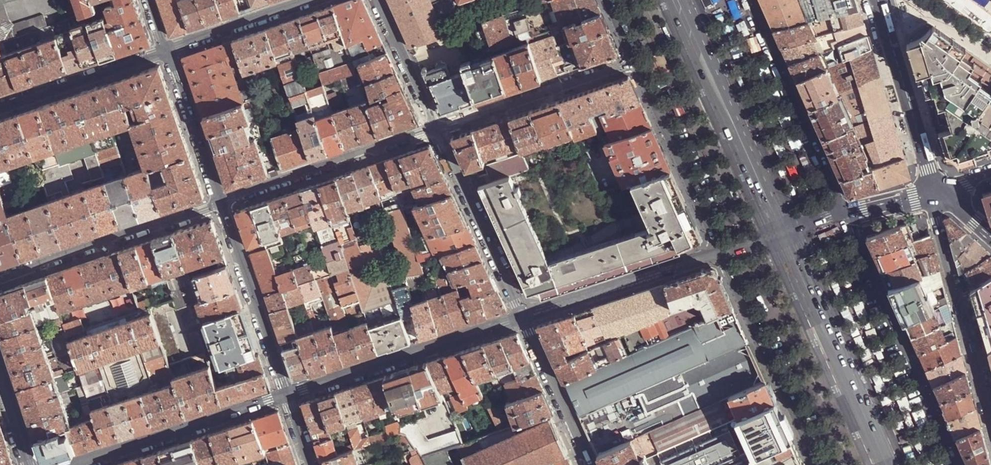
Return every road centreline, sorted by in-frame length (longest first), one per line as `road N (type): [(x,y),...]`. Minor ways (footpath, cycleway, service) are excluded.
road 1 (trunk): [(0,189),(990,446)]
road 2 (trunk): [(990,446),(0,189)]
road 3 (residential): [(959,464),(850,217)]
road 4 (secondary): [(782,234),(675,0)]
road 5 (secondary): [(887,464),(782,234)]
road 6 (secondary): [(286,396),(523,318)]
road 7 (unclassified): [(990,425),(933,193)]
road 8 (residential): [(850,217),(754,0)]
road 9 (unclassified): [(0,281),(221,203)]
road 10 (residential): [(817,464),(723,254)]
road 11 (unclassified): [(221,203),(436,129)]
road 12 (secondary): [(78,464),(286,396)]
road 13 (unclassified): [(436,129),(636,63)]
road 14 (secondary): [(523,318),(723,254)]
road 15 (residential): [(723,254),(636,63)]
road 16 (residential): [(436,129),(523,318)]
road 17 (residential): [(286,396),(221,203)]
road 18 (residential): [(933,193),(876,0)]
road 19 (residential): [(165,49),(0,108)]
road 20 (residential): [(221,203),(165,49)]
road 21 (residential): [(523,318),(590,464)]
road 22 (residential): [(309,0),(165,49)]
road 23 (residential): [(377,0),(436,129)]

